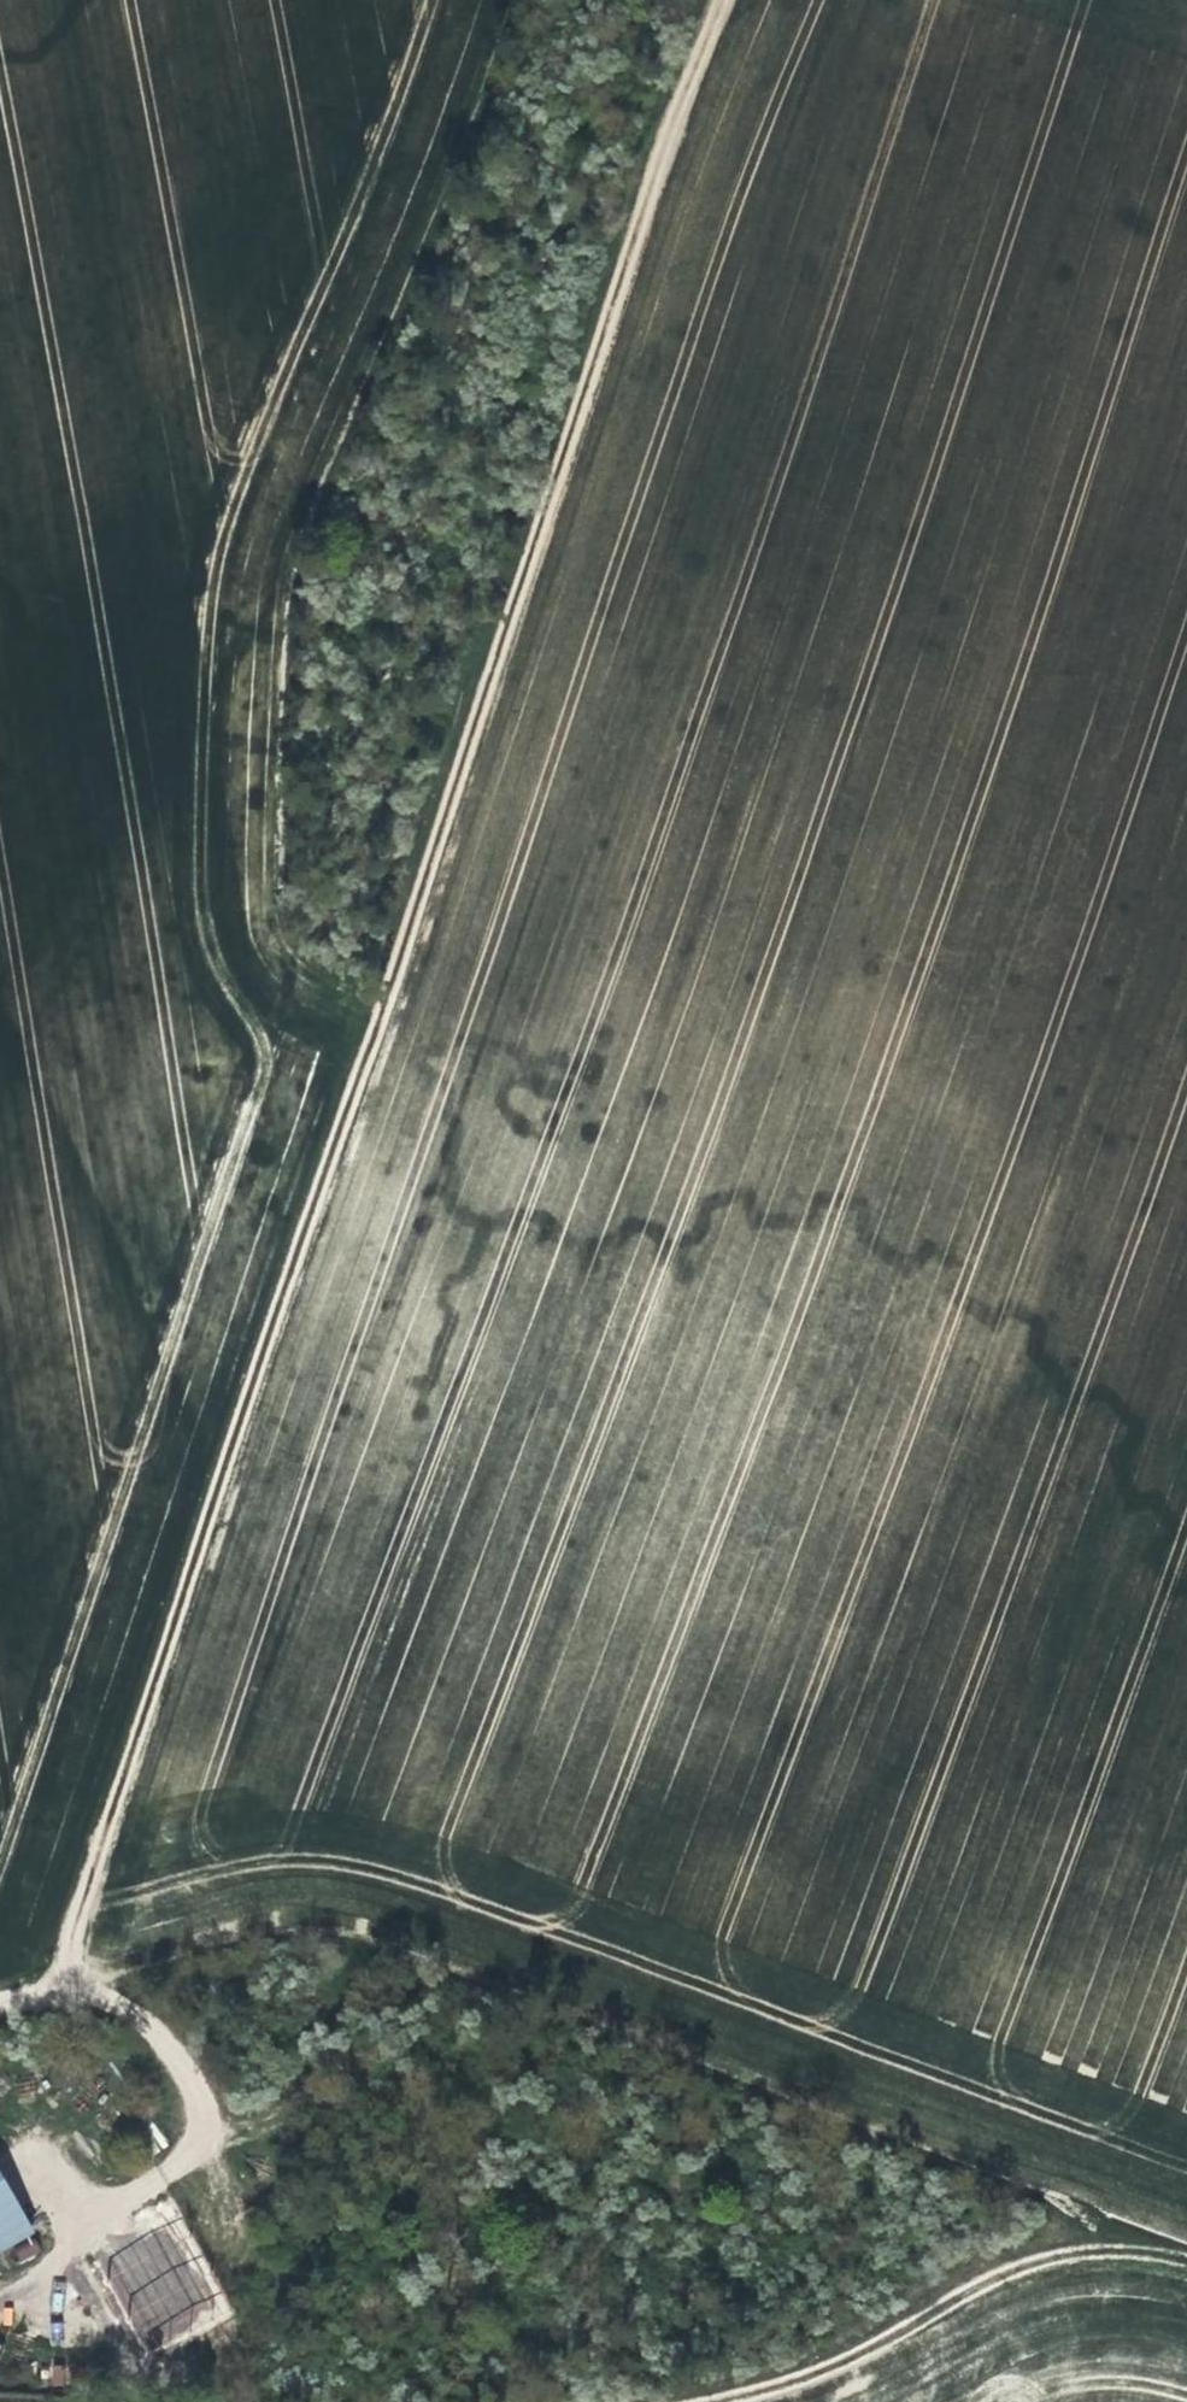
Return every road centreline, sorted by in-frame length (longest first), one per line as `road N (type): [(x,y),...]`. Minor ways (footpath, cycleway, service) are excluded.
road 1 (track): [(0,1992),(63,1976),(404,952),(663,124),(719,0)]
road 2 (track): [(1186,2263),(1082,2255),(1012,2277),(916,2335),(806,2381),(732,2401)]

